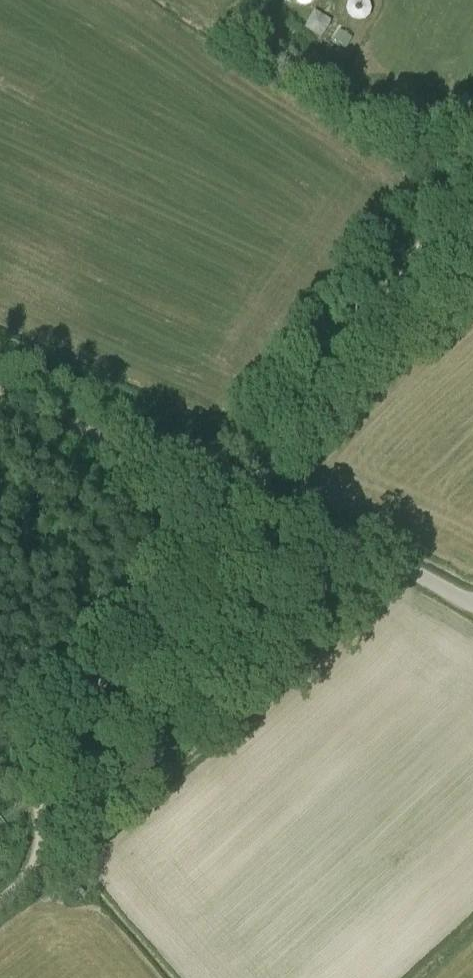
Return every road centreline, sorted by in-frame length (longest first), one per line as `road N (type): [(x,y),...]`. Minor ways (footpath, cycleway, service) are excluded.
road 1 (unclassified): [(0,896),(42,850),(46,758),(67,714),(241,501)]
road 2 (track): [(241,501),(472,183)]
road 3 (unclassified): [(241,501),(0,400)]
road 4 (unclassified): [(472,604),(241,501)]

